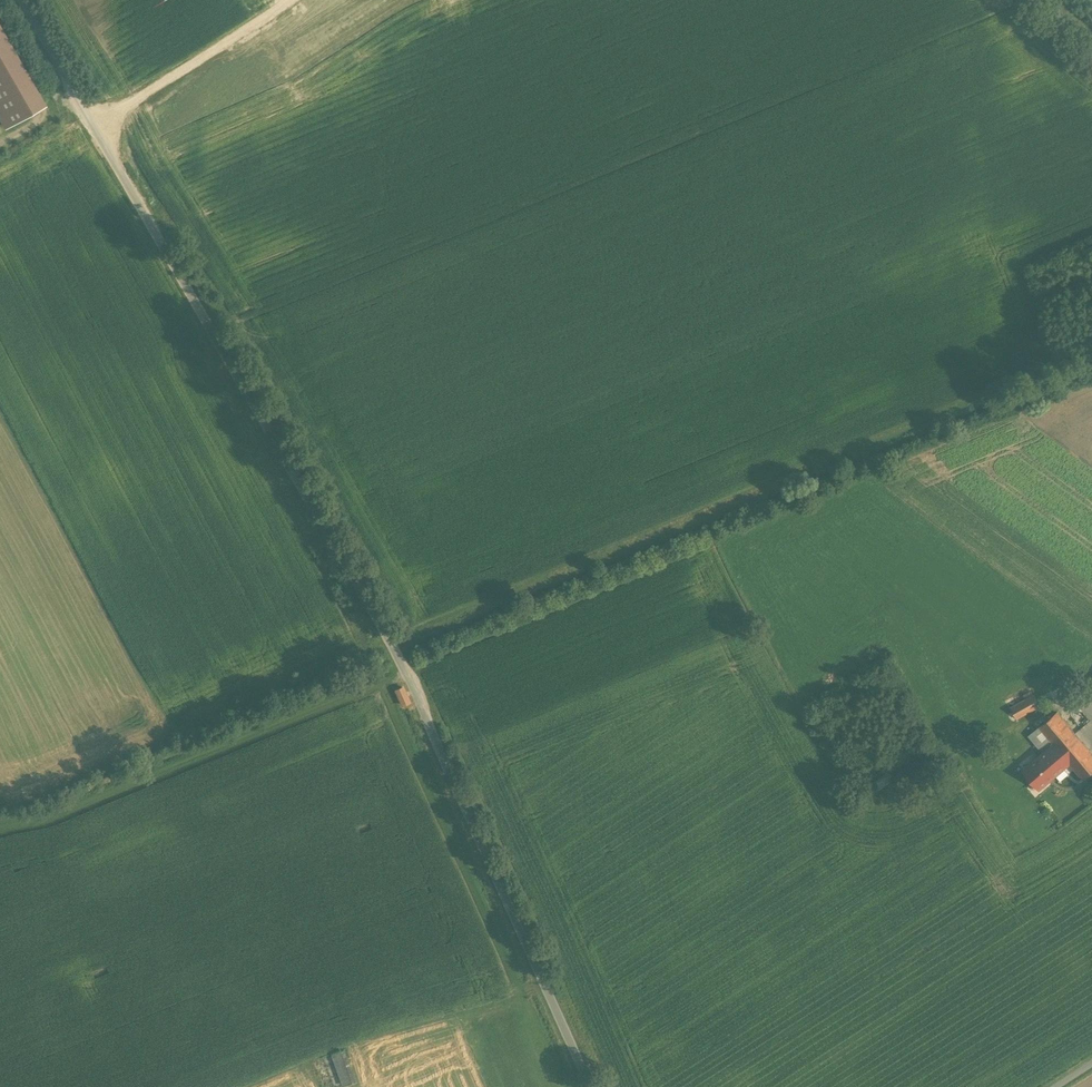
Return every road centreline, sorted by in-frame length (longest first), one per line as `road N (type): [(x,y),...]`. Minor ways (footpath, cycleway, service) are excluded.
road 1 (unclassified): [(595,1086),(388,638),(21,0)]
road 2 (track): [(93,126),(292,0)]

